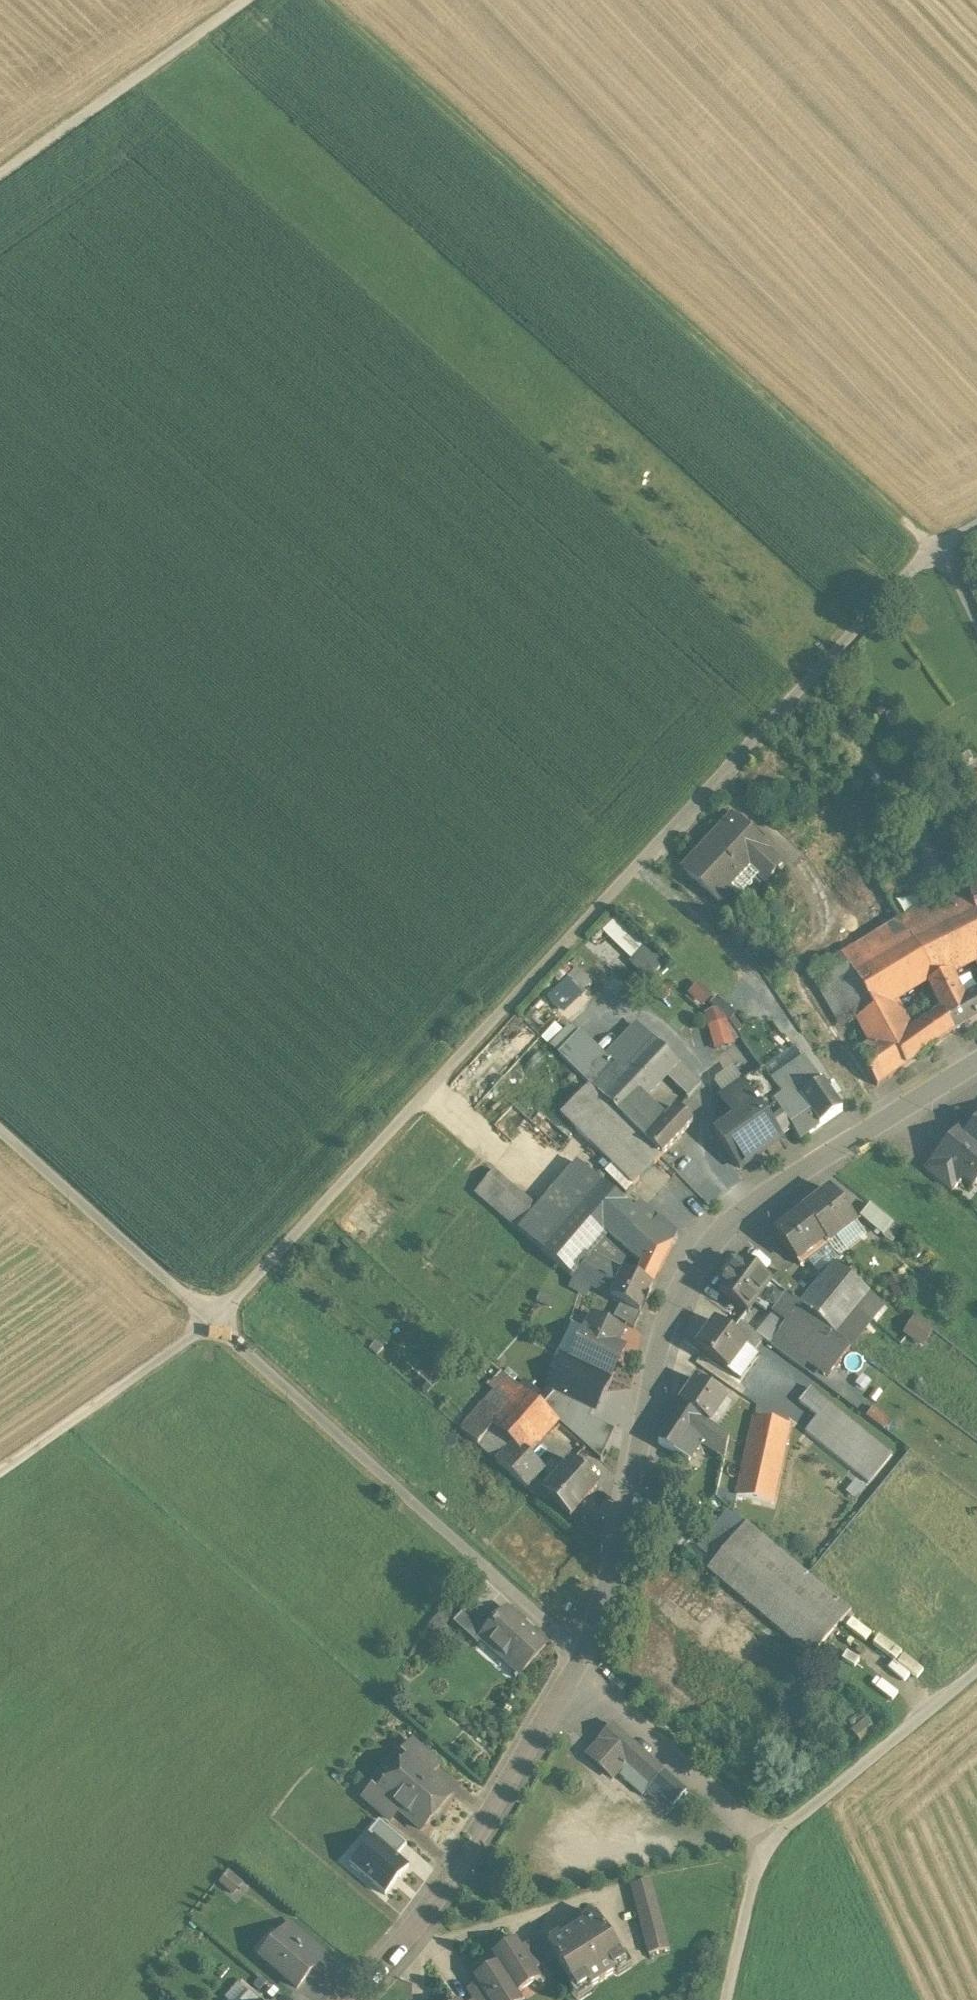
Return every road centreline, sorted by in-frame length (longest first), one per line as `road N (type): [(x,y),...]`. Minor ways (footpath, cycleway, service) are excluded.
road 1 (residential): [(351,1999),(417,1927),(585,1654),(628,1506),(659,1346),(689,1273),(764,1195),(976,1064)]
road 2 (track): [(939,548),(210,1320)]
road 3 (track): [(939,548),(324,0)]
road 4 (track): [(585,1654),(210,1320)]
road 5 (track): [(0,175),(245,0)]
road 6 (track): [(210,1320),(0,1129)]
road 7 (track): [(774,1843),(577,1664)]
road 8 (track): [(976,1671),(774,1843)]
road 9 (track): [(0,1469),(210,1320)]
road 10 (track): [(730,1999),(758,1875),(774,1843)]

